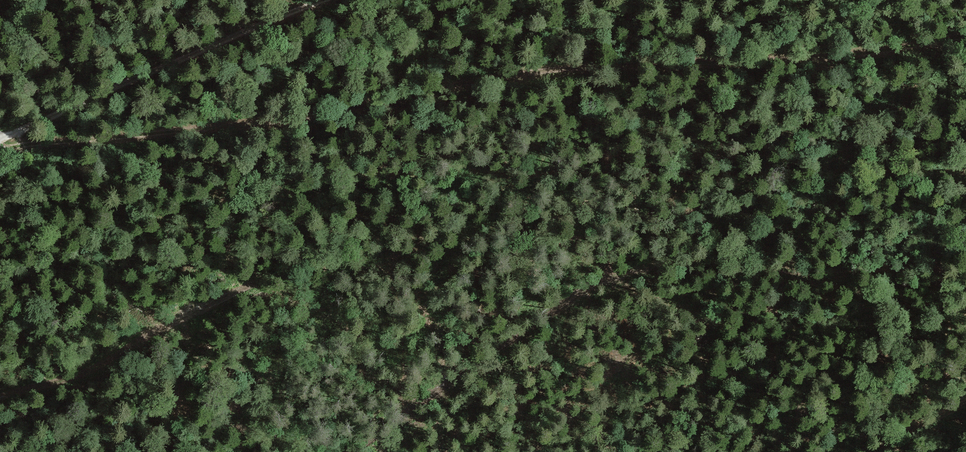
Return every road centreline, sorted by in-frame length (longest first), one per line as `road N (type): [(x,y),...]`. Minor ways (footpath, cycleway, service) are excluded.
road 1 (track): [(0,150),(325,125),(453,84),(760,65),(965,40)]
road 2 (track): [(327,0),(0,145)]

